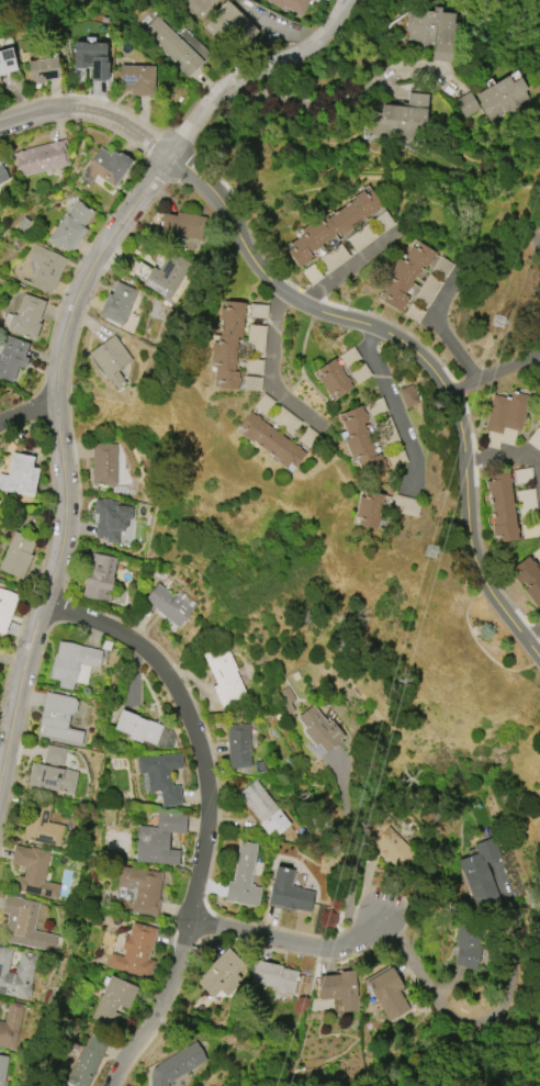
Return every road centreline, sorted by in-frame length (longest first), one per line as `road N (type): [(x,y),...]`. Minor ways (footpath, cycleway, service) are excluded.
road 1 (residential): [(346,0),(304,51),(220,94),(77,293),(60,370),(66,517),(59,561),(0,799)]
road 2 (residential): [(44,612),(119,629),(150,652),(204,762),(209,818),(191,920),(159,1020),(112,1085)]
road 3 (residential): [(170,156),(193,166),(223,198),(280,290),(326,314),(373,325),(421,357),(449,394),(466,457)]
road 4 (residential): [(220,94),(310,104),(421,65),(441,66),(458,88)]
road 5 (residential): [(191,920),(335,950),(384,921)]
road 6 (residential): [(170,156),(122,122),(86,110),(56,108),(0,127)]
road 7 (residential): [(373,325),(370,347),(418,461),(415,490)]
road 8 (residential): [(280,290),(270,387),(324,427)]
road 9 (residential): [(480,380),(435,318),(468,265)]
road 10 (residential): [(470,545),(539,650)]
road 11 (residential): [(304,303),(401,232)]

